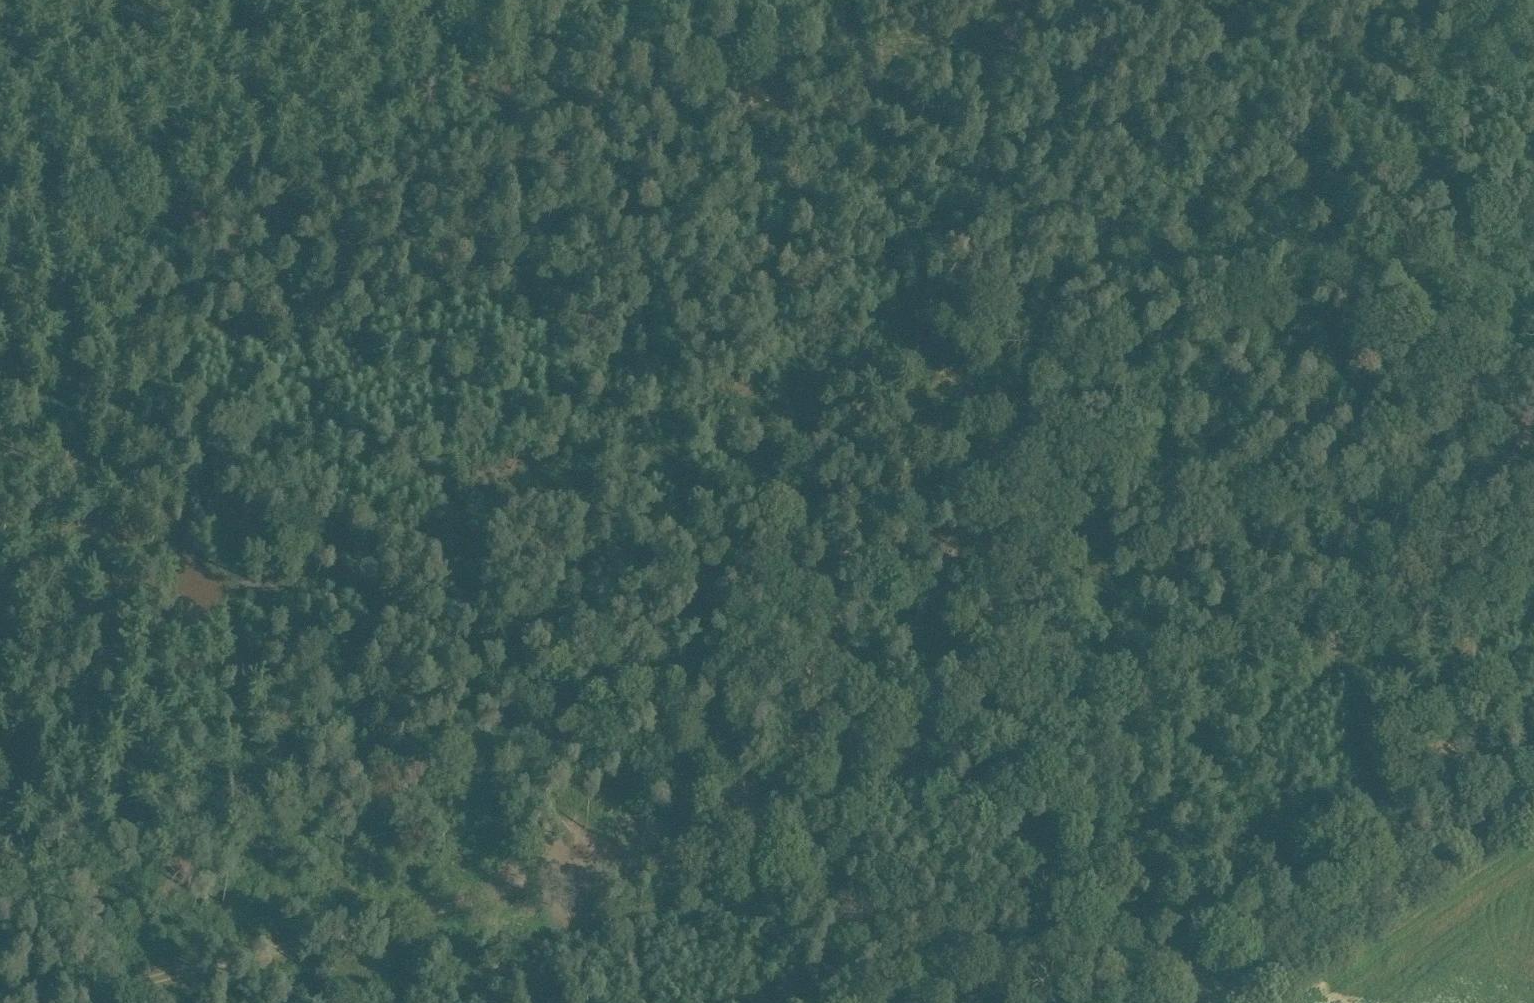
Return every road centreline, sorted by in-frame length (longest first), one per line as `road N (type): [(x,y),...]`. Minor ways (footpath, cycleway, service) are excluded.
road 1 (track): [(0,979),(935,742)]

